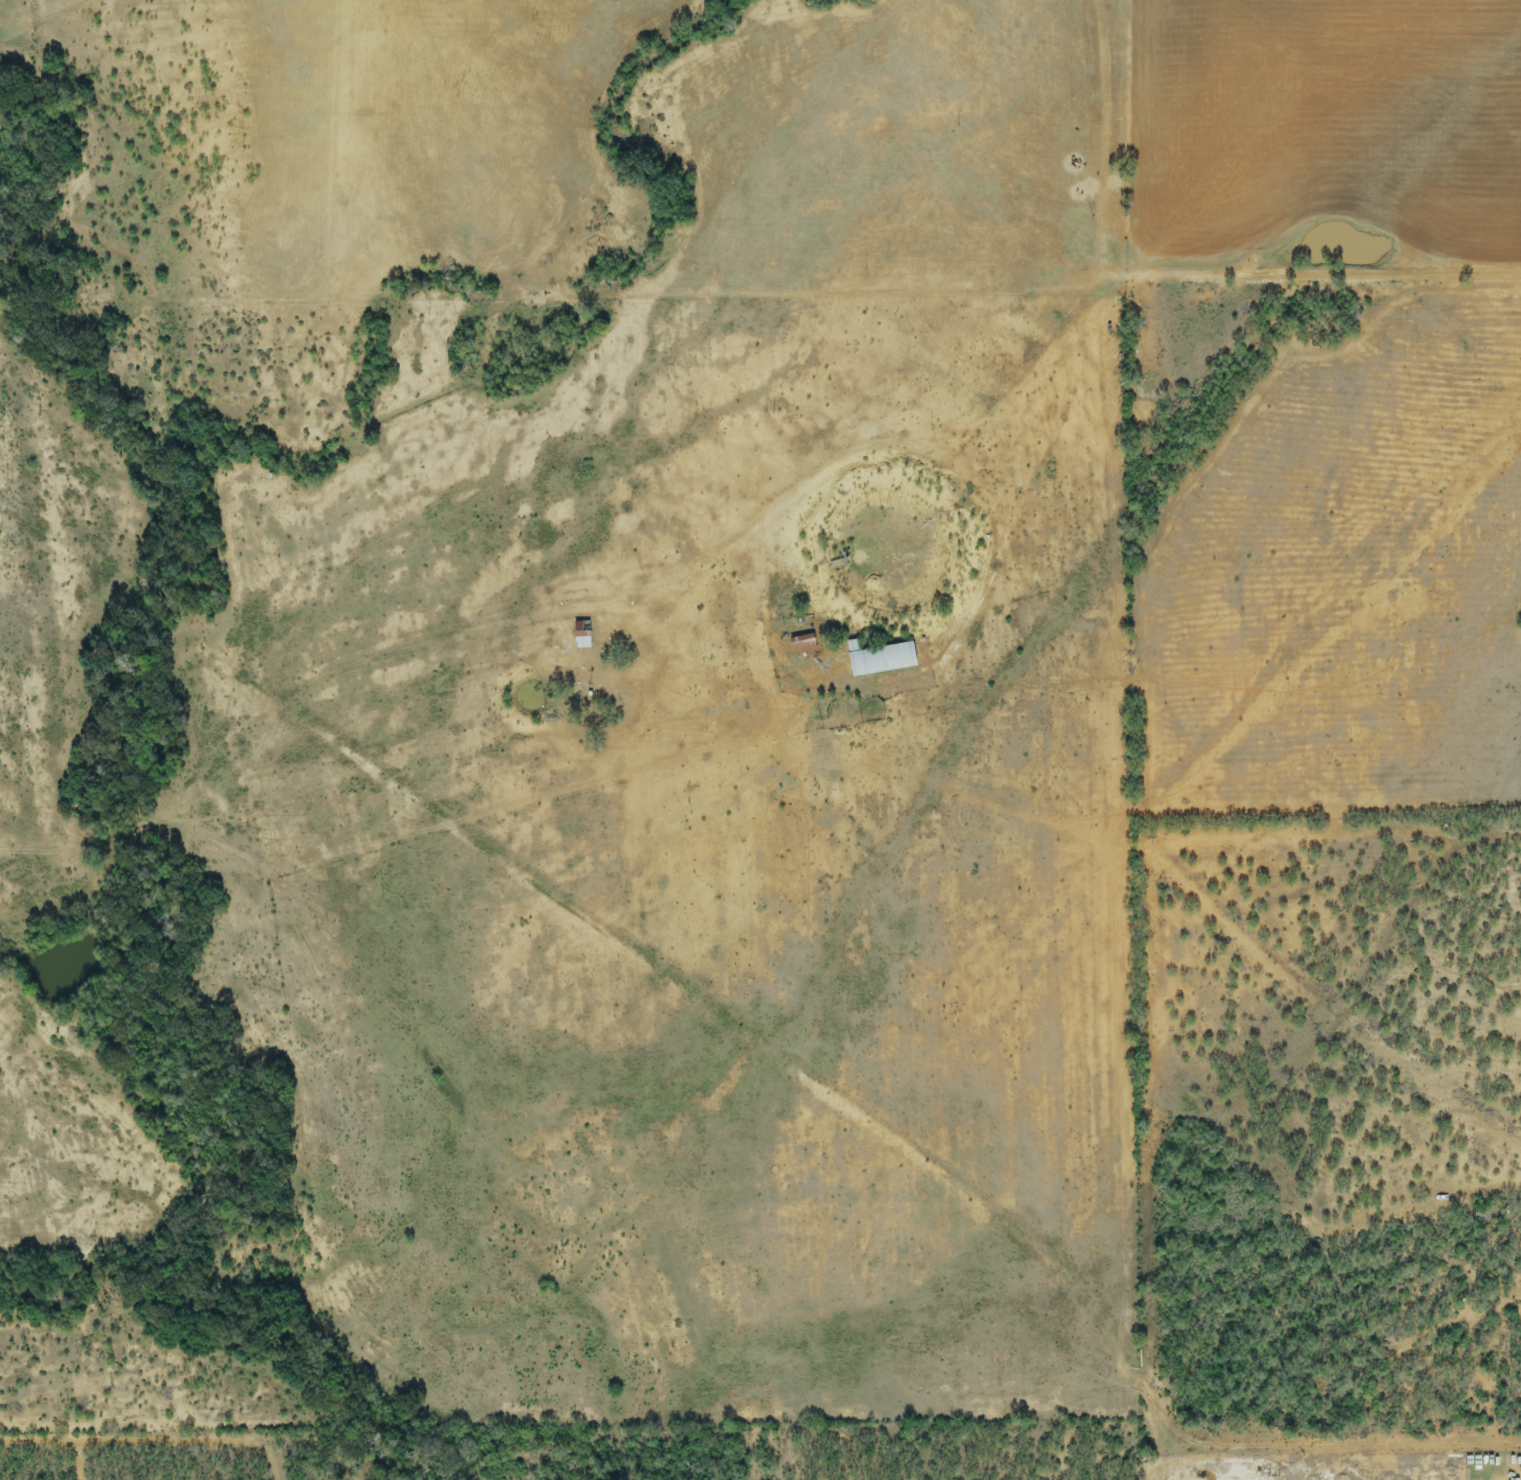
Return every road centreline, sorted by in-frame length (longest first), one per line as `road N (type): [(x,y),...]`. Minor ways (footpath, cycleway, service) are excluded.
road 1 (residential): [(0,886),(134,851),(251,787),(533,729)]

